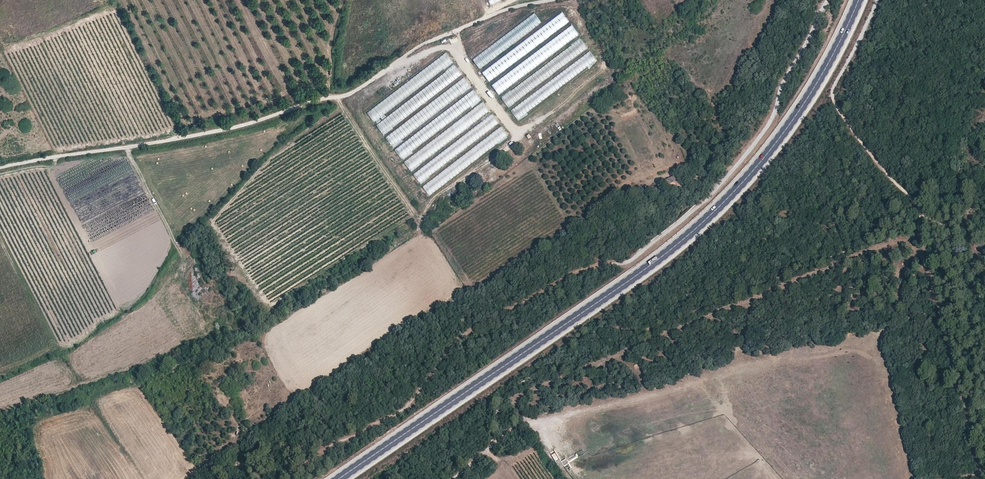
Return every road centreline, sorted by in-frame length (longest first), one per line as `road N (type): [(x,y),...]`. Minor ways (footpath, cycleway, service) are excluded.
road 1 (track): [(827,0),(782,84),(773,121),(713,194),(626,263),(574,272),(483,320),(409,406),(320,452),(297,478)]
road 2 (primary): [(338,478),(695,230),(781,136),(859,0)]
road 3 (track): [(0,168),(158,143),(345,96),(415,48),(556,0)]
road 4 (track): [(923,215),(832,99),(878,0)]

